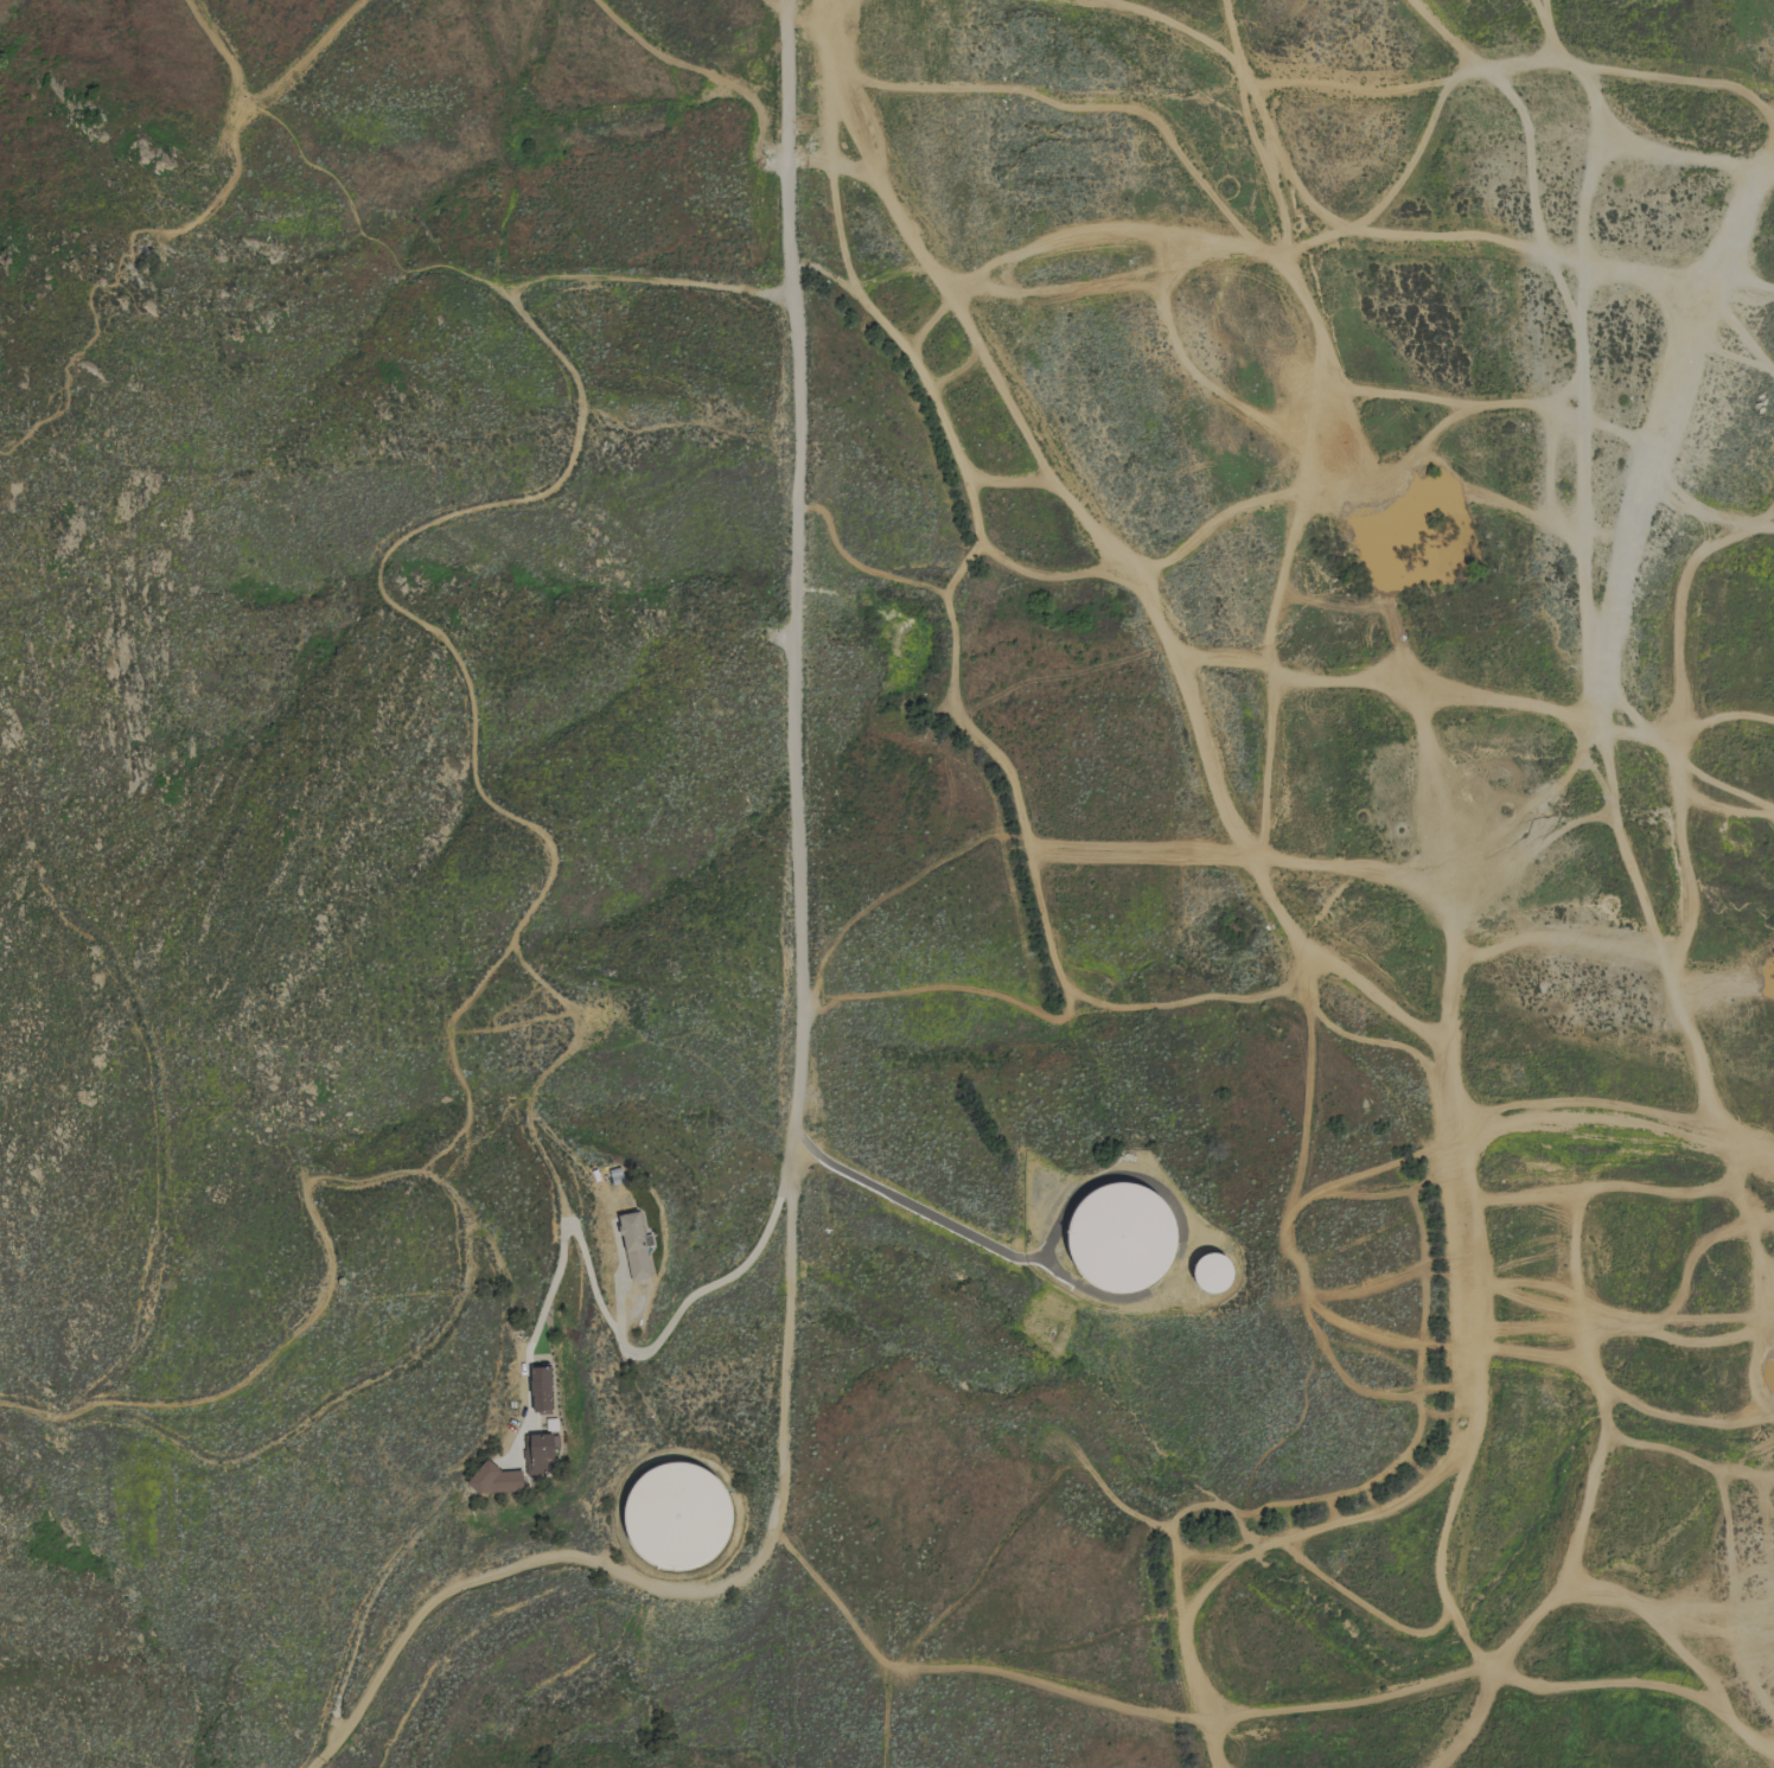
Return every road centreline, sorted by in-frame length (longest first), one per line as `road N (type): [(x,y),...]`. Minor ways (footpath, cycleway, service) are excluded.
road 1 (residential): [(787,0),(787,226),(799,349),(804,997),(789,1186),(779,1509),(764,1546),(739,1574),(700,1590),(647,1584),(581,1557),(551,1555),(452,1587),(408,1626),(313,1767)]

